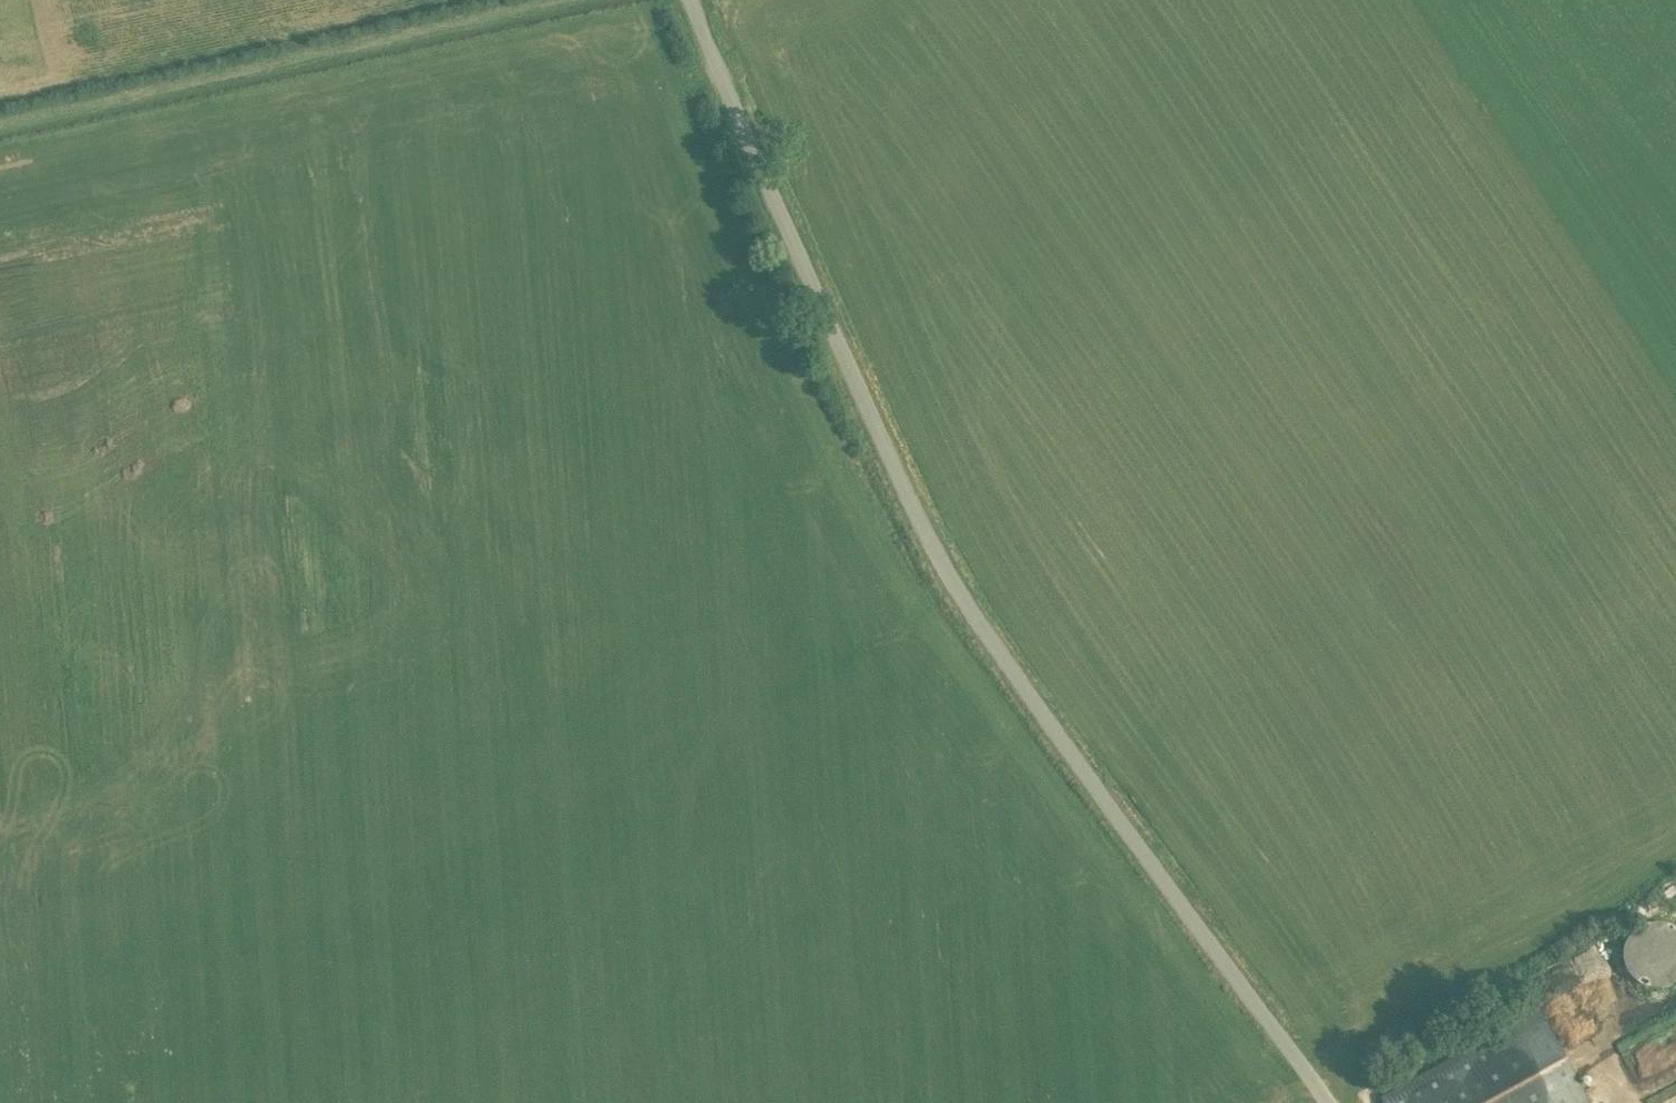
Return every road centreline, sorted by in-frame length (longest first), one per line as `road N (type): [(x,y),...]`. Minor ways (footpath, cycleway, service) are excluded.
road 1 (unclassified): [(1325,1102),(991,645),(916,521),(695,0)]

